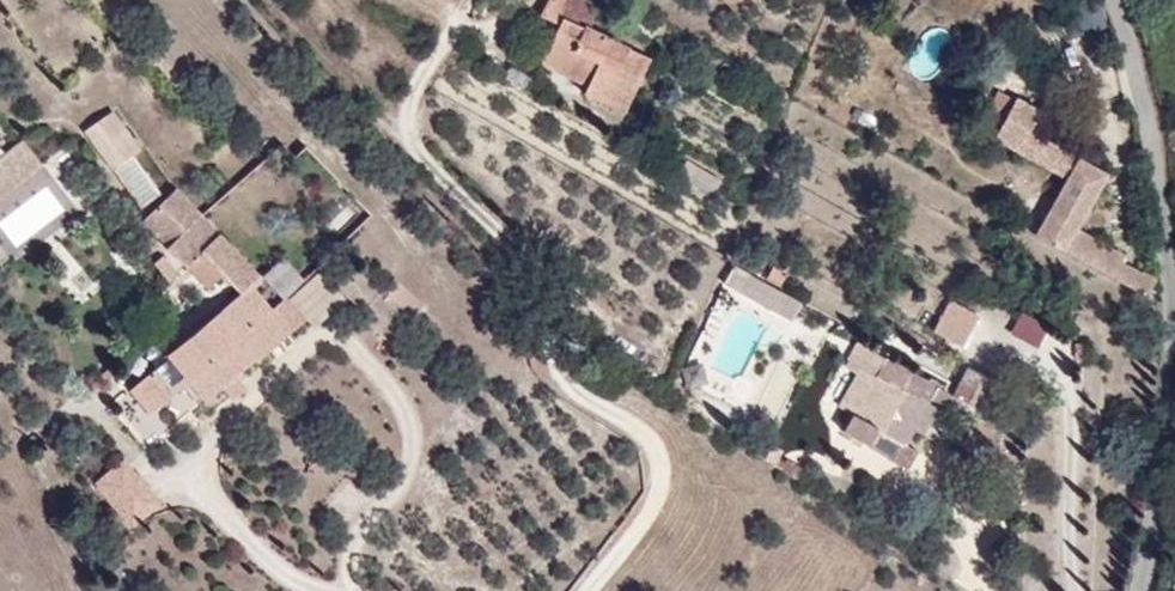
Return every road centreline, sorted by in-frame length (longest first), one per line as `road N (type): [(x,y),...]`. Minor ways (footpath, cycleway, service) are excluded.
road 1 (residential): [(1132,590),(1167,436),(1172,311),(1163,194),(1117,0)]

